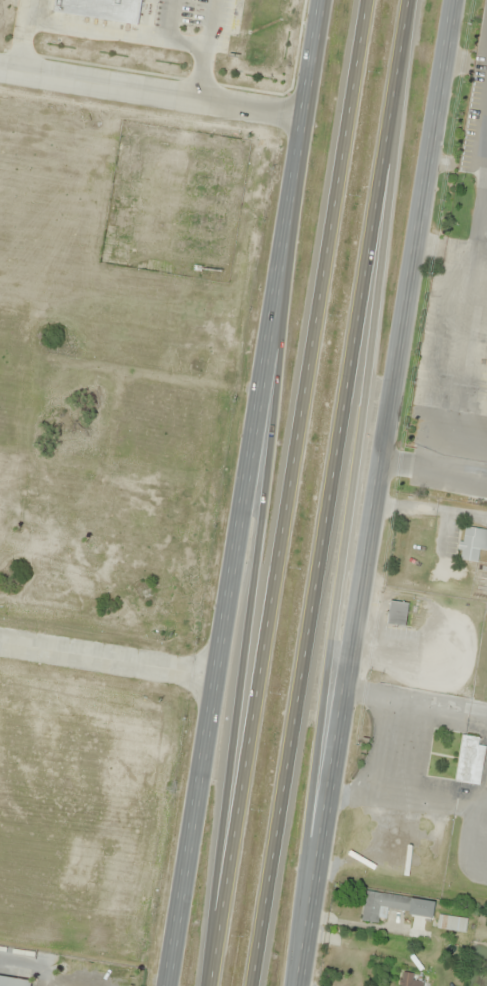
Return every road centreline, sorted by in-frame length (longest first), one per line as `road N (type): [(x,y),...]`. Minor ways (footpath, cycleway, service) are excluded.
road 1 (secondary): [(297,985),(455,0)]
road 2 (secondary): [(324,0),(168,985)]
road 3 (motorway): [(368,0),(213,985)]
road 4 (motorway): [(254,985),(408,0)]
road 5 (motorway): [(303,948),(304,831),(350,510),(399,53)]
road 6 (motorway): [(300,157),(264,532),(205,985)]
road 7 (residential): [(306,113),(0,64)]
road 8 (residential): [(217,675),(0,641)]

